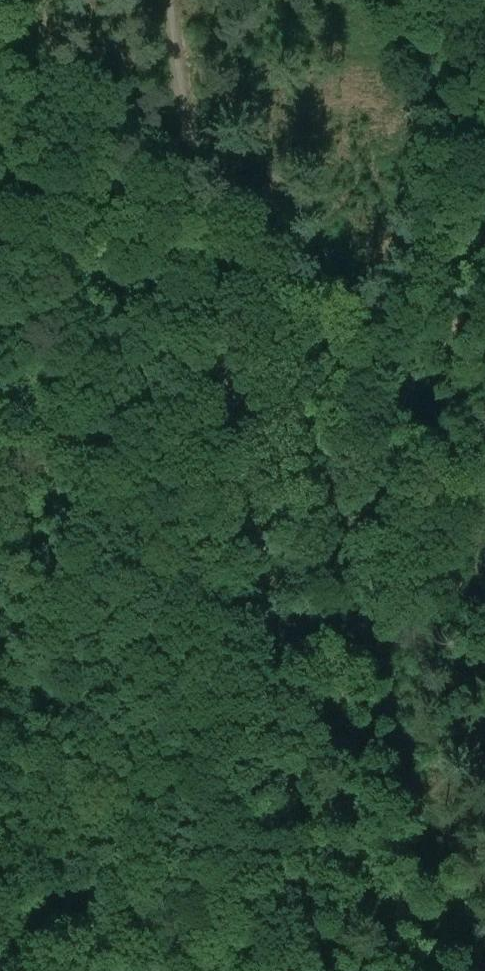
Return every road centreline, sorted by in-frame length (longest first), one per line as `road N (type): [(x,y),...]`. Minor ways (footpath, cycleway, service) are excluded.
road 1 (track): [(168,0),(244,438),(317,970)]
road 2 (track): [(0,567),(484,237)]

